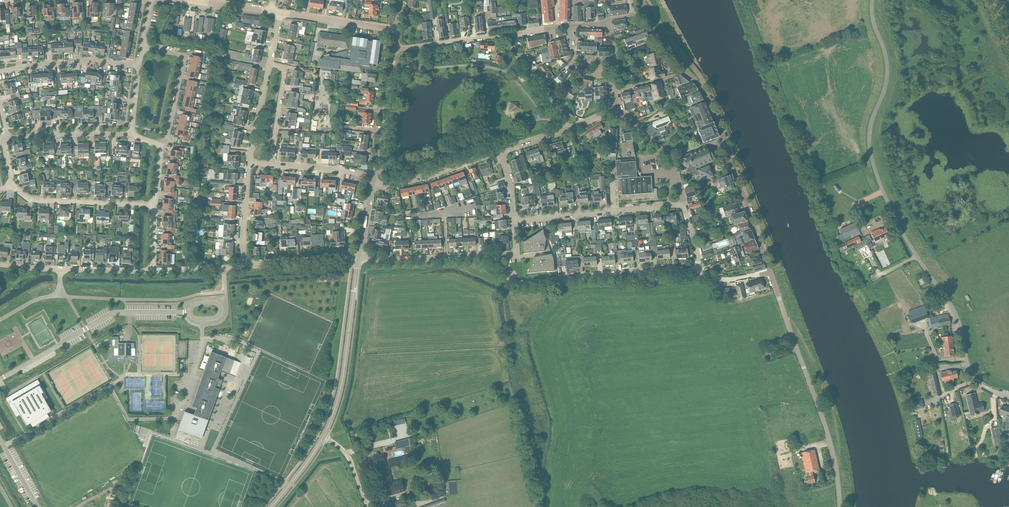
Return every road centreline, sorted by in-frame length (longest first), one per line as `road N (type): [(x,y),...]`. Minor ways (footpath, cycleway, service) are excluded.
road 1 (unclassified): [(1008,397),(972,374),(959,319),(908,241),(875,170),(870,127),(887,63),(872,0)]
road 2 (unclassified): [(838,506),(831,441),(771,273)]
road 3 (unclassified): [(771,273),(734,160),(705,92),(687,71)]
road 4 (residential): [(698,273),(516,284),(492,256)]
road 5 (unclassified): [(190,312),(113,313),(0,379)]
road 6 (tertiary): [(323,437),(341,386),(360,257)]
road 7 (residential): [(513,218),(684,204)]
road 8 (residential): [(11,186),(29,199),(155,205)]
road 9 (residential): [(140,66),(94,61),(0,72)]
road 10 (residential): [(161,146),(186,55),(143,48)]
road 11 (residential): [(372,185),(501,150)]
road 12 (residential): [(492,256),(360,257)]
road 13 (tertiary): [(374,178),(395,50)]
road 14 (residential): [(131,134),(7,138)]
road 15 (residential): [(684,204),(670,158),(616,108)]

